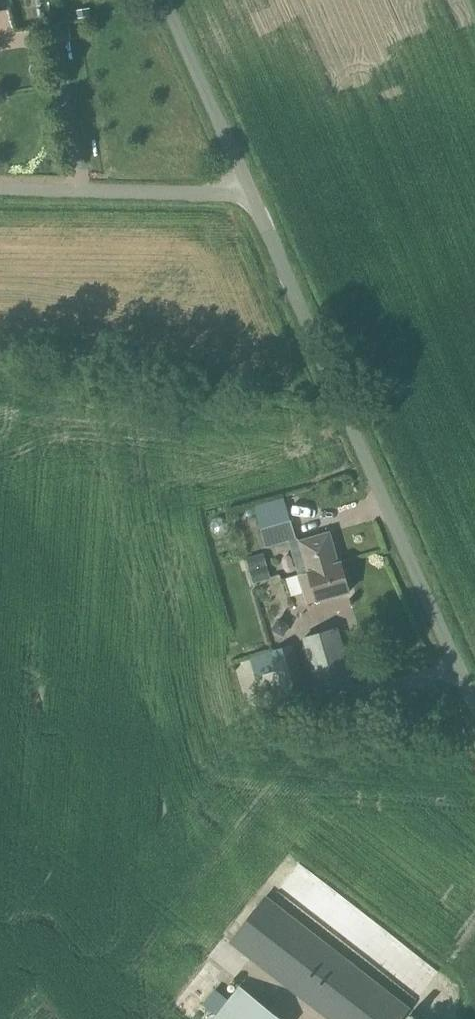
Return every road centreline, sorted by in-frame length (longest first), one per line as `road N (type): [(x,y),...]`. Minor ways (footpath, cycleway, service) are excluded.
road 1 (unclassified): [(474,706),(250,194)]
road 2 (unclassified): [(0,192),(250,194)]
road 3 (unclassified): [(250,194),(166,0)]

